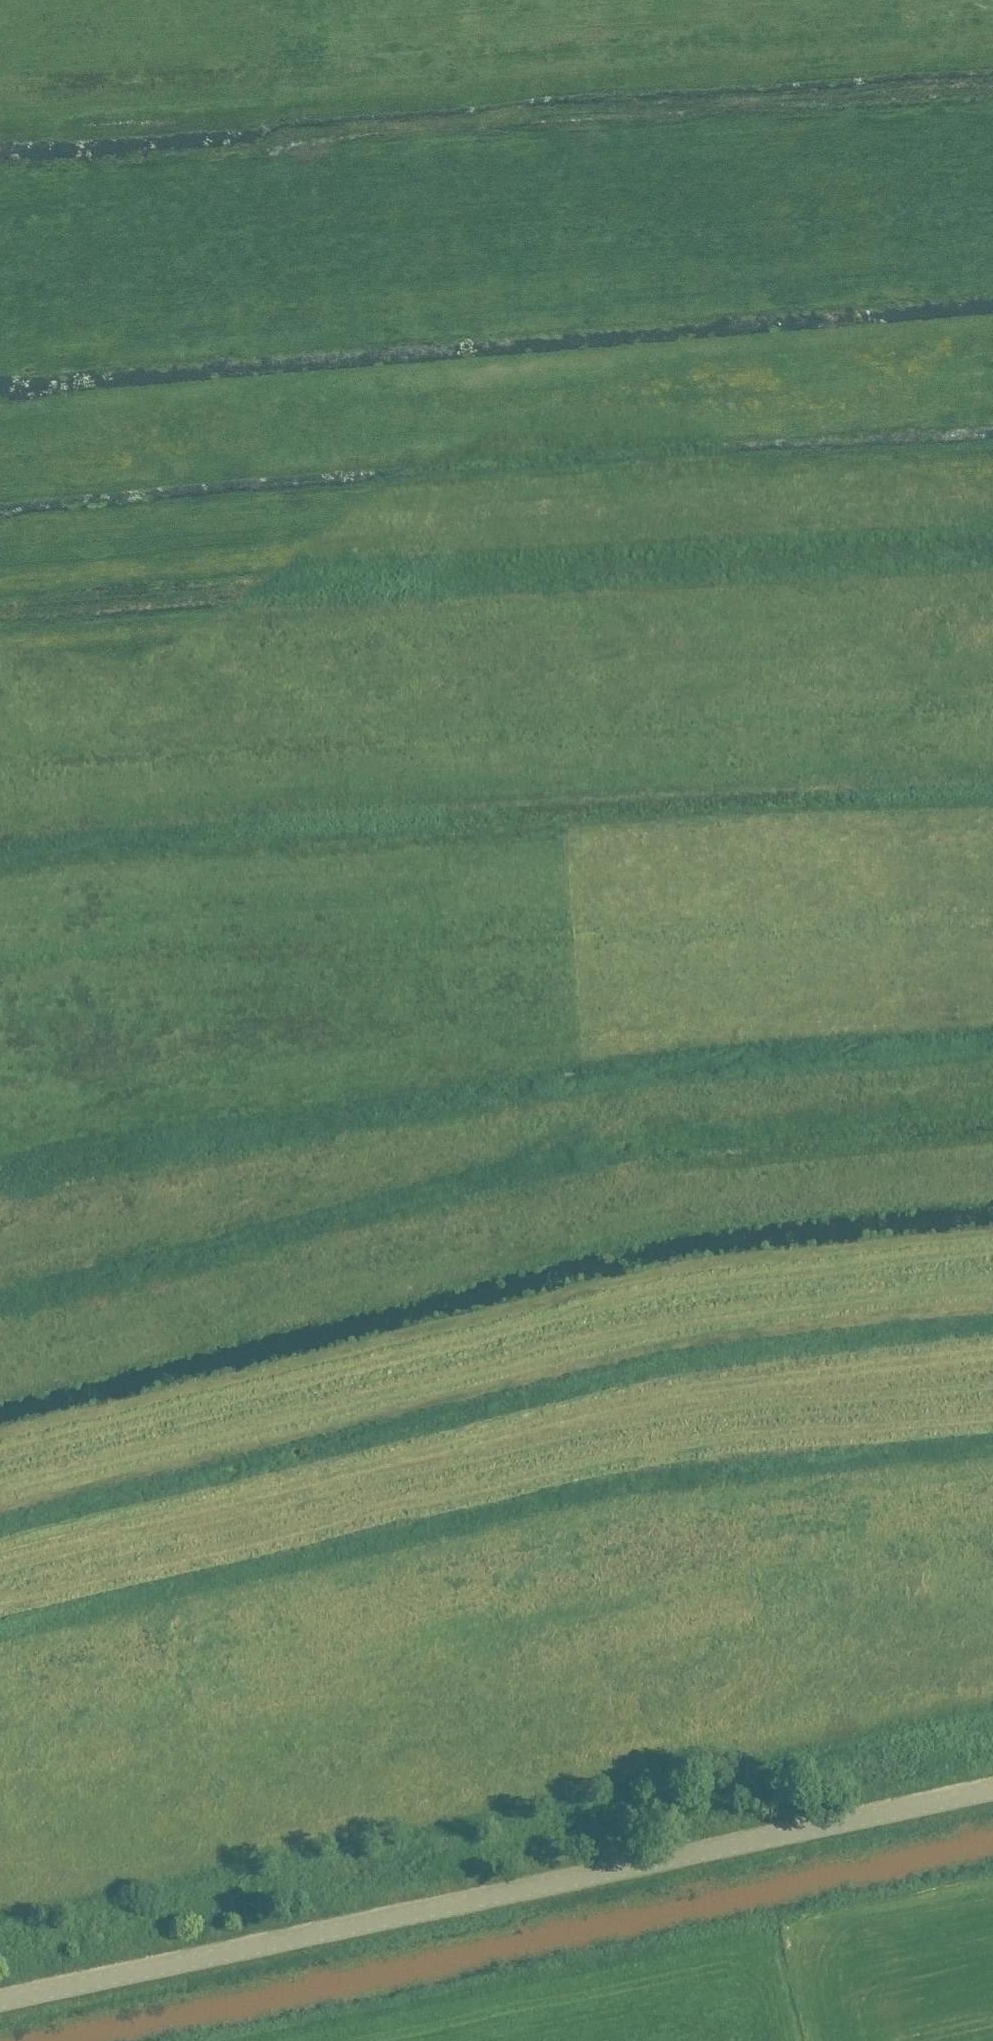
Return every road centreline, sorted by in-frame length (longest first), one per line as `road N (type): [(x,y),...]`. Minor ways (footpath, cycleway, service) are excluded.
road 1 (unclassified): [(0,2007),(992,1792)]

